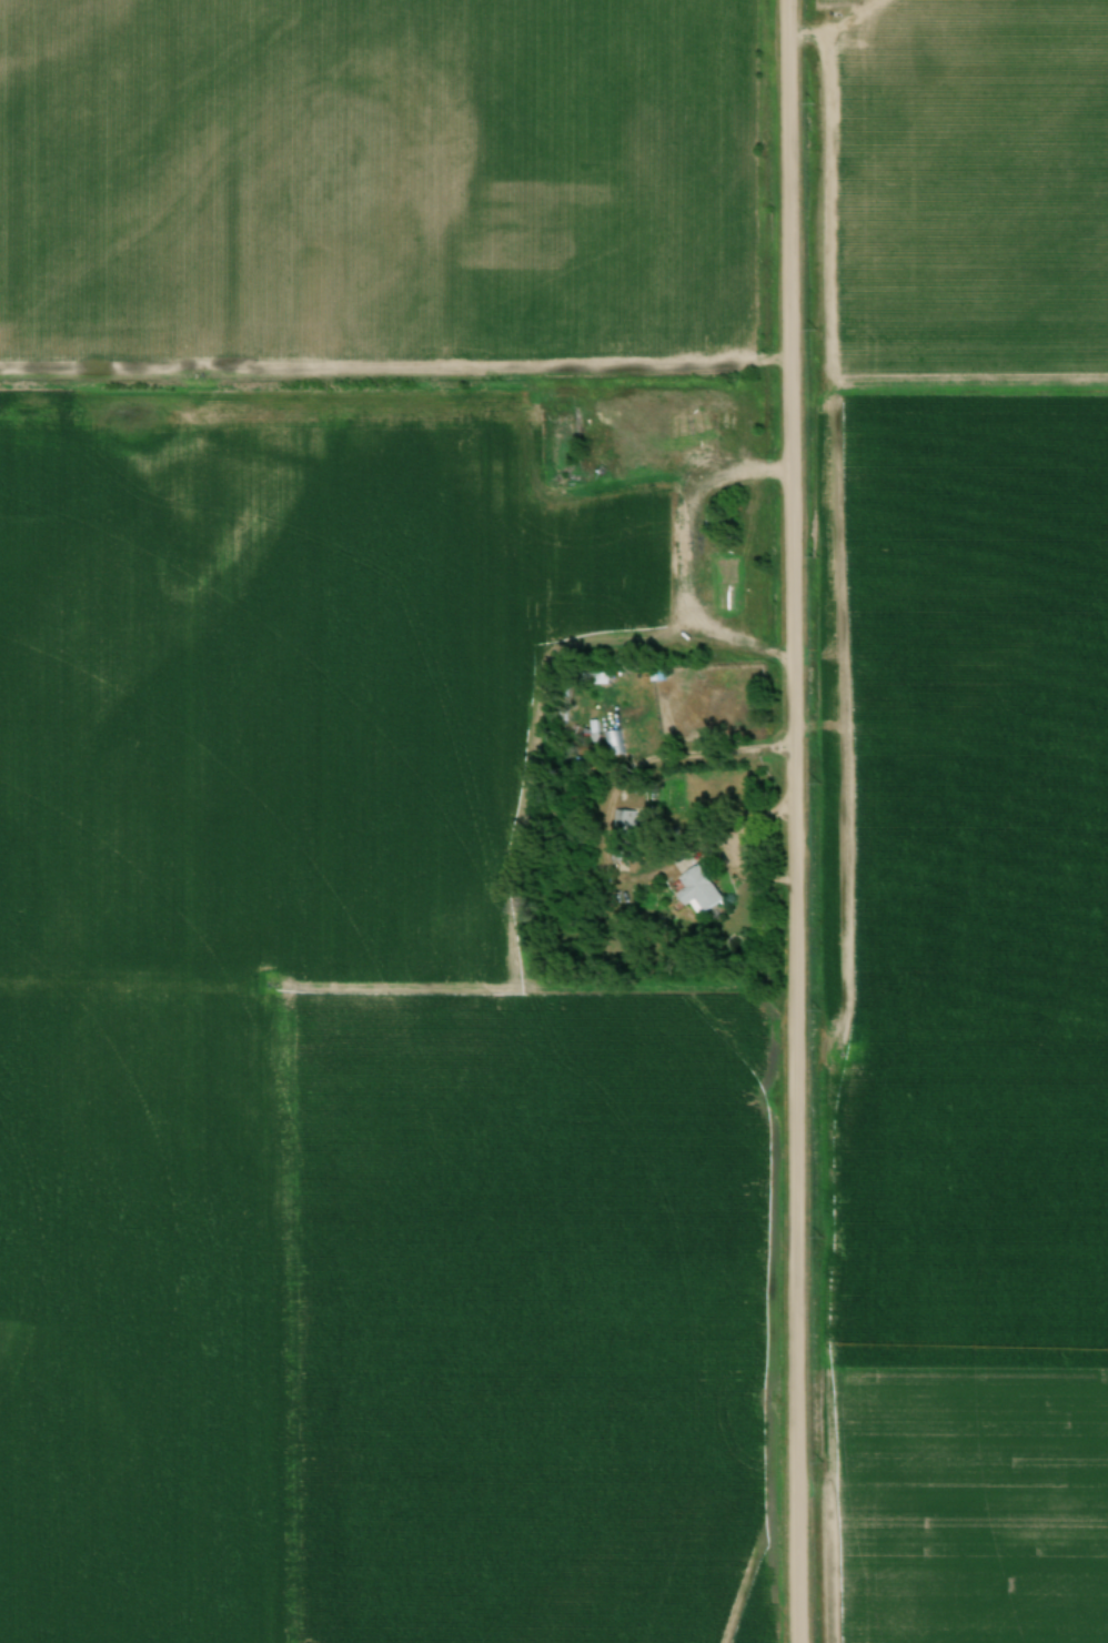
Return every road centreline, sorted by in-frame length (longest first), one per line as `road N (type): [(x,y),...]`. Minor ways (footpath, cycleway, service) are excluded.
road 1 (residential): [(796,1642),(789,0)]

